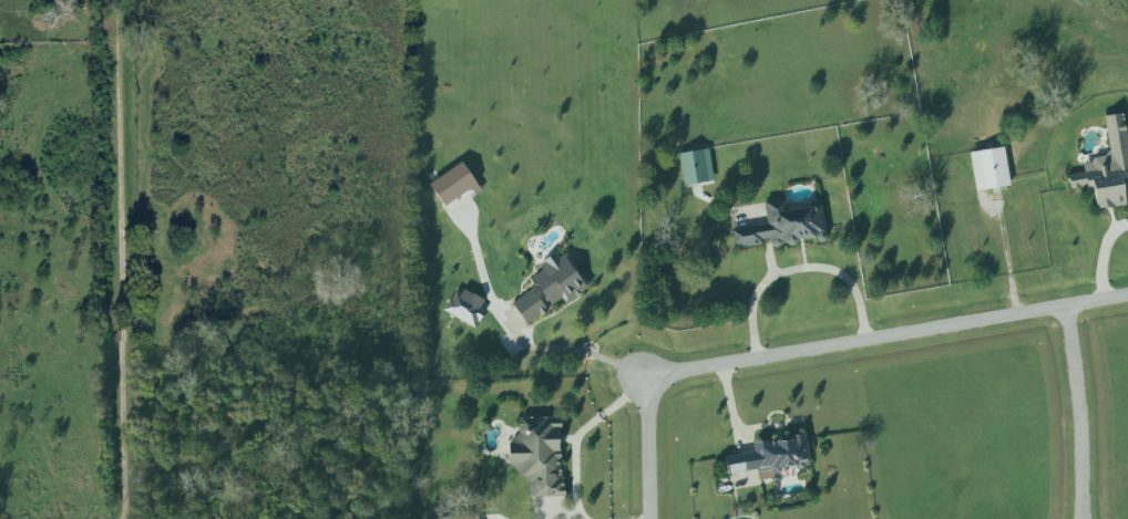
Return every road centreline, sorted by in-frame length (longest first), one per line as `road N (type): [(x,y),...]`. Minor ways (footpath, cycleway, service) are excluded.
road 1 (residential): [(1127,295),(649,380)]
road 2 (residential): [(1065,308),(1083,518)]
road 3 (residential): [(649,380),(648,518)]

